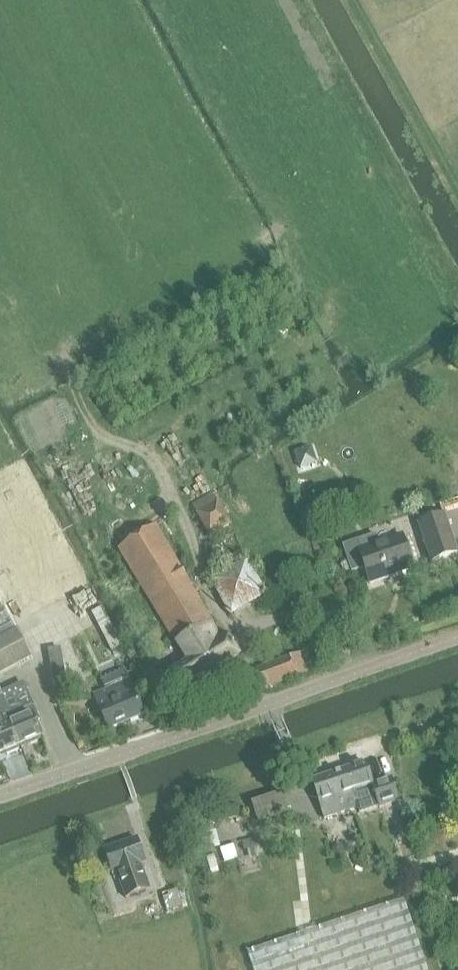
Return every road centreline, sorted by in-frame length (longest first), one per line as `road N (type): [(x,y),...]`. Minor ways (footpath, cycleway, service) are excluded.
road 1 (unclassified): [(457,640),(0,798)]

